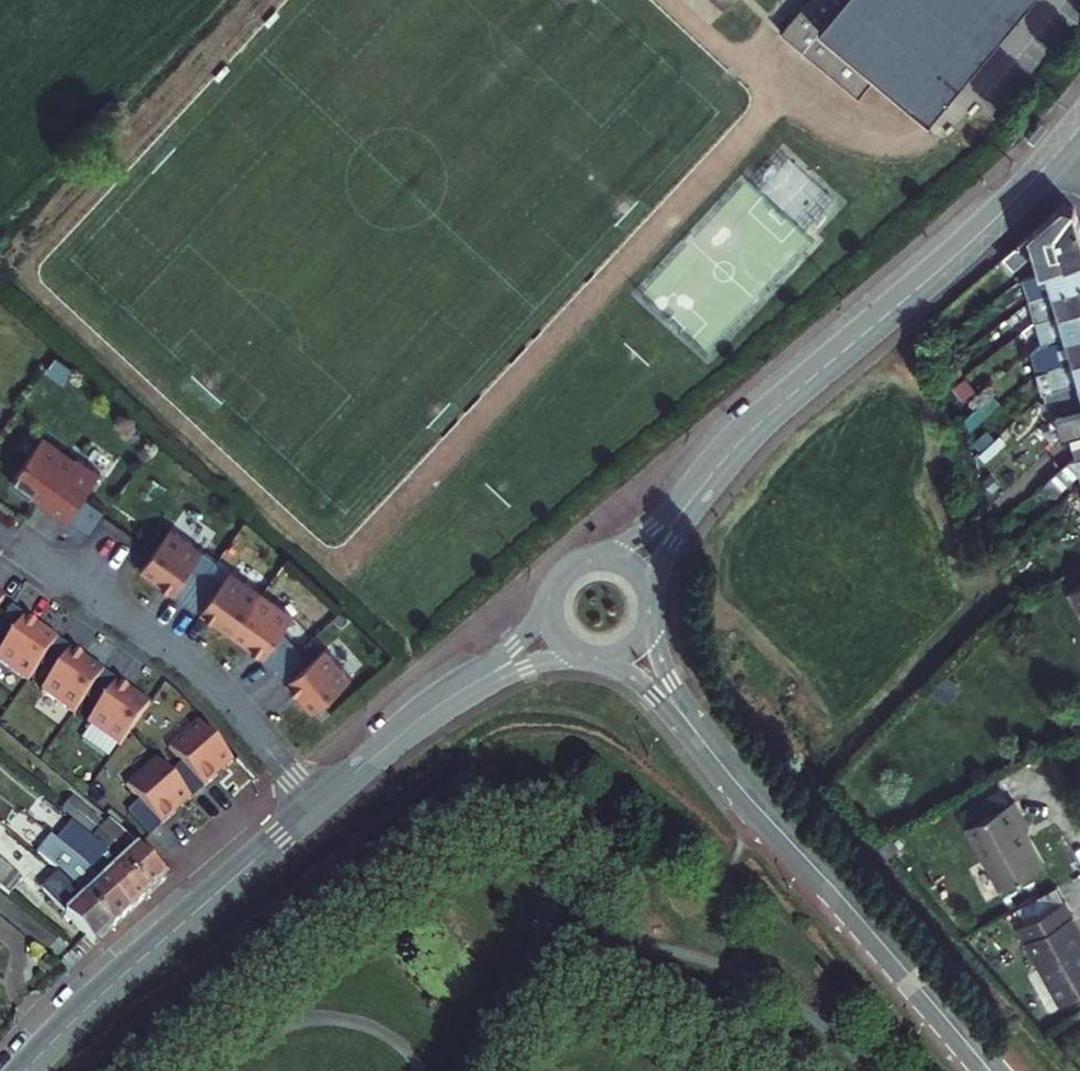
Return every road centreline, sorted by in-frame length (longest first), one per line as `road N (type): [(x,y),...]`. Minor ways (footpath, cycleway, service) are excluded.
road 1 (tertiary): [(637,569),(738,441),(998,218),(1079,127)]
road 2 (secondary): [(990,1070),(631,650)]
road 3 (secondary): [(24,1070),(316,806)]
road 4 (residential): [(79,588),(189,661),(316,806)]
road 5 (secondary): [(316,806),(434,706),(561,638)]
road 6 (secondary): [(637,569),(600,556),(571,567),(551,600),(561,638)]

